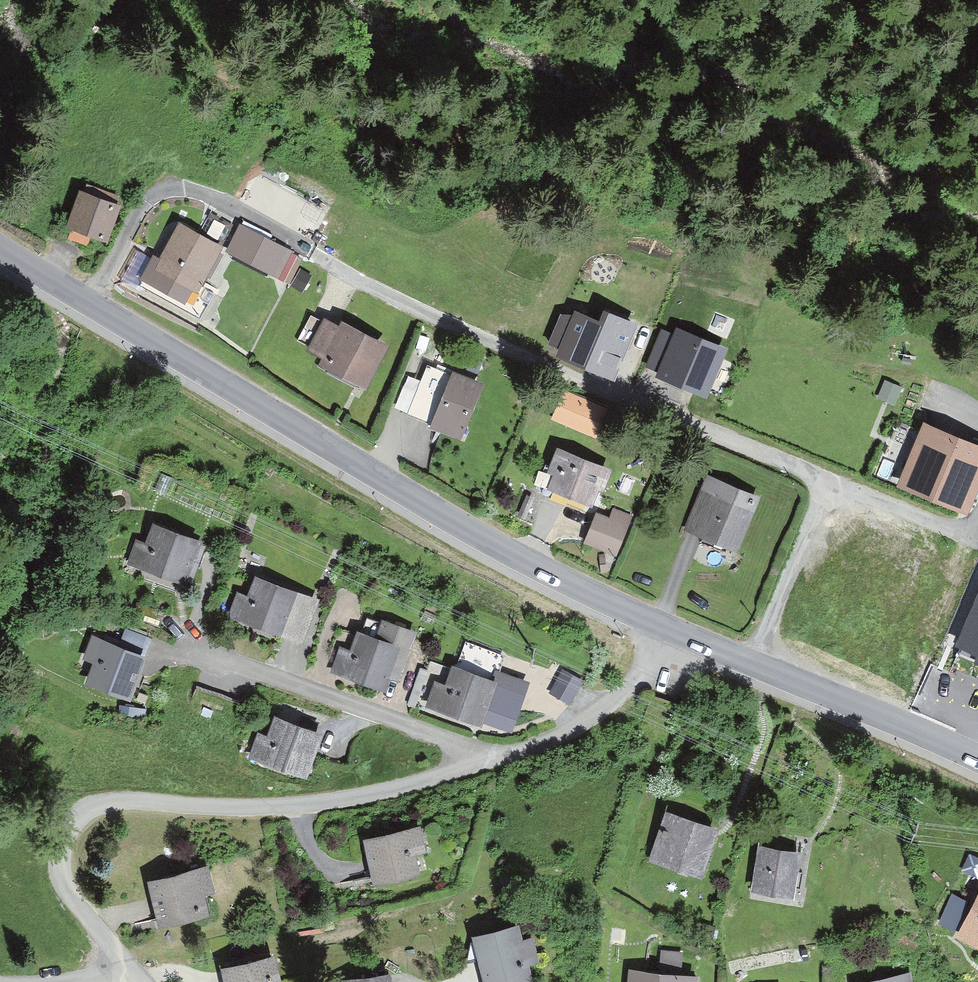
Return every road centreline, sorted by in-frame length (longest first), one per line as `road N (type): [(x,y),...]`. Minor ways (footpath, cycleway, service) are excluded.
road 1 (residential): [(751,666),(820,498),(814,475),(413,306),(200,192),(170,187),(143,205),(86,301)]
road 2 (residential): [(665,629),(650,665),(617,696),(532,746),(452,772),(345,800),(252,809),(166,796),(112,799),(79,812),(64,832),(72,883),(142,981)]
road 3 (tertiary): [(86,301),(476,536),(665,629)]
road 4 (tertiary): [(751,666),(977,760)]

